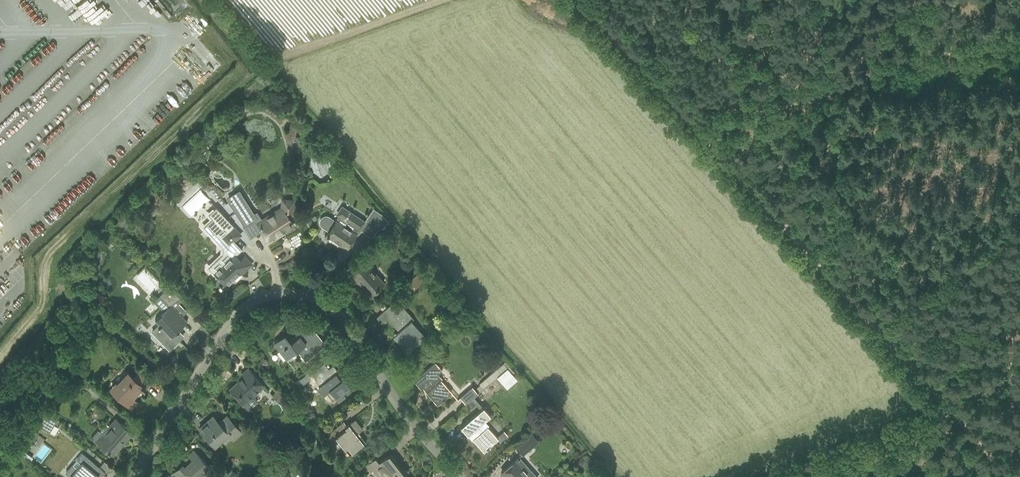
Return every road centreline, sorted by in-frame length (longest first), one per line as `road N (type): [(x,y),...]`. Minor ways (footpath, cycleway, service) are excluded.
road 1 (track): [(582,0),(1012,476)]
road 2 (residential): [(132,476),(230,326),(258,301),(302,295),(347,321),(389,390),(460,476)]

